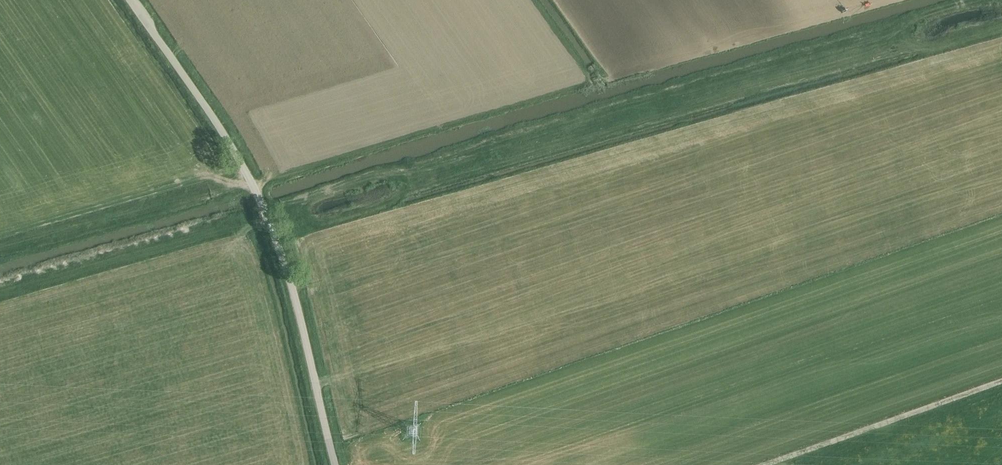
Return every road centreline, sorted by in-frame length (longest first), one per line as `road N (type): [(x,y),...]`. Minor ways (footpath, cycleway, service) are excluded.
road 1 (unclassified): [(338,464),(266,209),(231,144),(129,0)]

